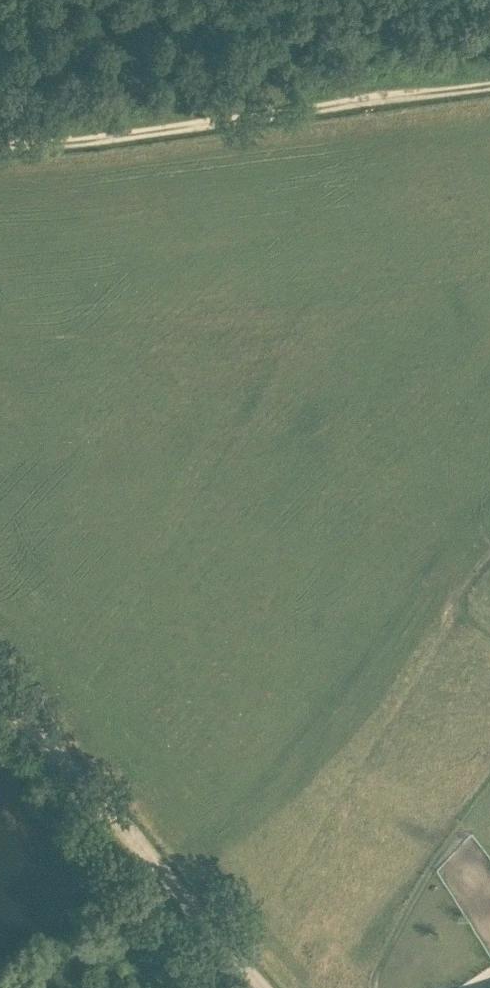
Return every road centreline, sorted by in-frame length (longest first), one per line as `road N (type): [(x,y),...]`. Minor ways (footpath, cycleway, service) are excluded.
road 1 (track): [(0,693),(252,987)]

